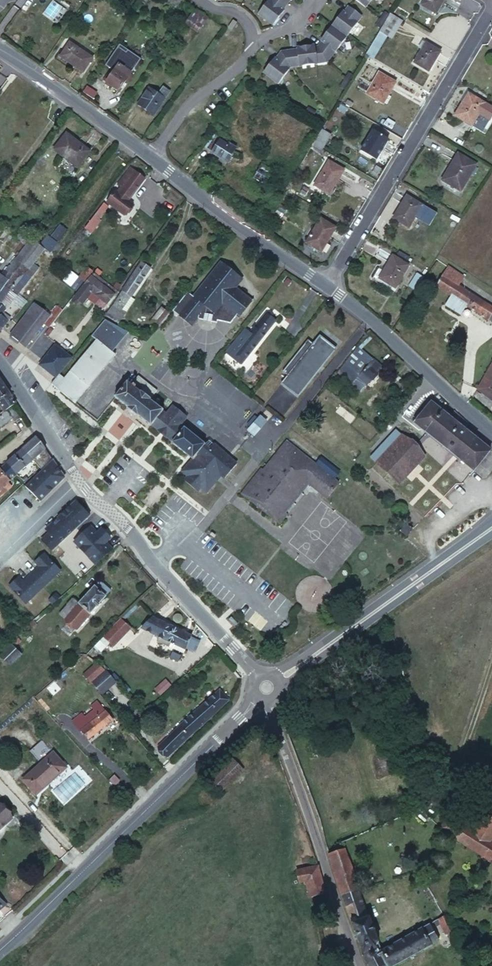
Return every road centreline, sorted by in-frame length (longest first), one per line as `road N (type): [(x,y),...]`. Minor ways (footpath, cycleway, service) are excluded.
road 1 (residential): [(267,688),(80,481),(0,361)]
road 2 (tertiary): [(267,688),(45,912),(0,946)]
road 3 (residential): [(329,289),(491,5)]
road 4 (residential): [(355,965),(267,688)]
road 5 (tertiary): [(491,527),(267,688)]
road 6 (secondary): [(329,289),(151,158)]
road 7 (secondary): [(491,431),(329,289)]
road 8 (secondary): [(151,158),(0,50)]
road 9 (residential): [(151,158),(195,101),(251,52)]

